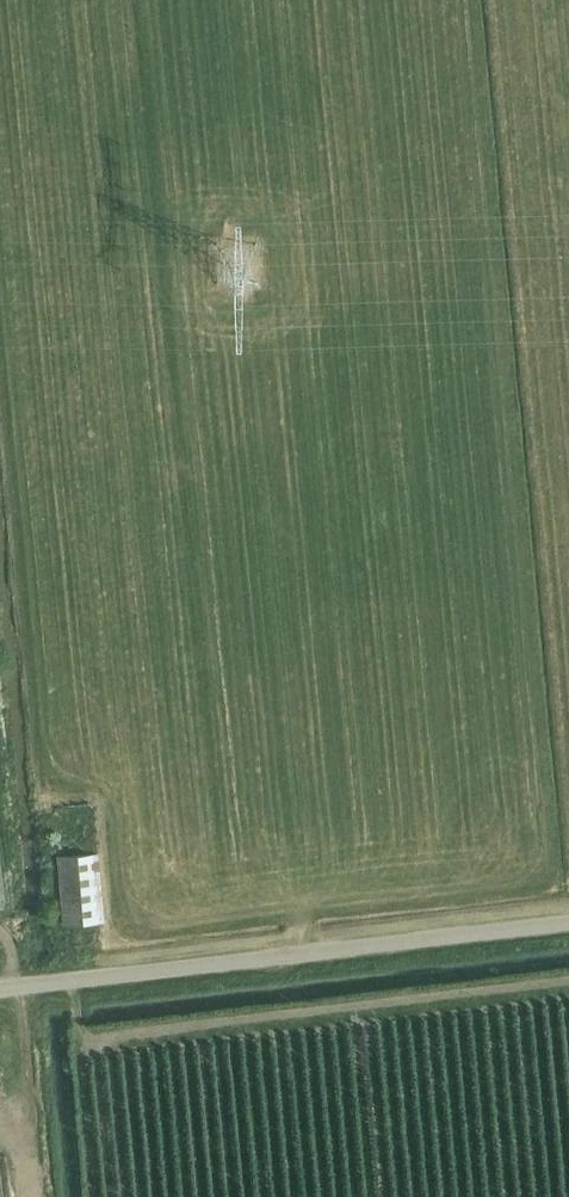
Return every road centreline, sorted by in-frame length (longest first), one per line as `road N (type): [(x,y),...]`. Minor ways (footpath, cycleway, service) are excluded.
road 1 (unclassified): [(0,989),(568,922)]

